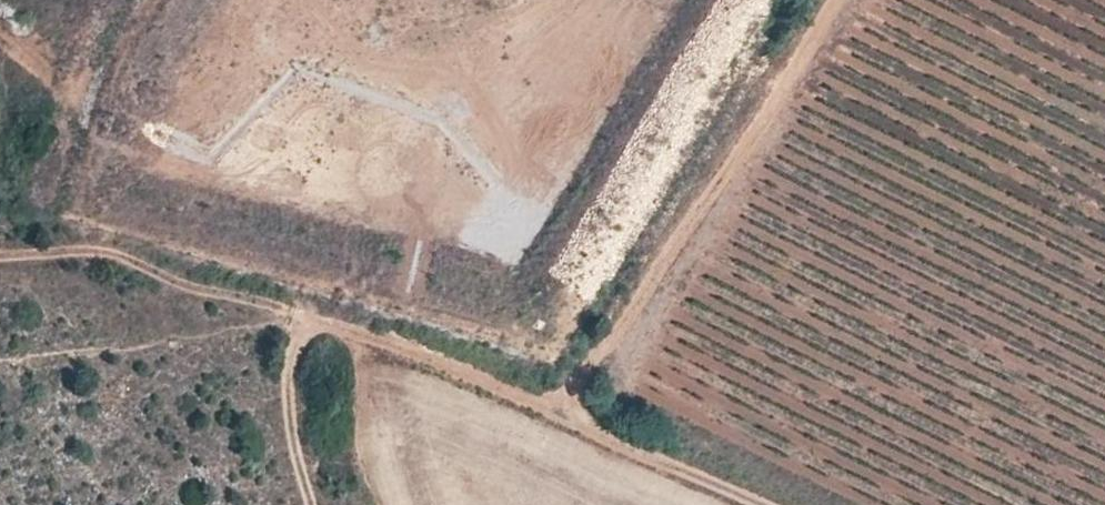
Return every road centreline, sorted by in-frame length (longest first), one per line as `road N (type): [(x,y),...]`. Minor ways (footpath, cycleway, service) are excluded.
road 1 (track): [(556,412),(806,0)]
road 2 (track): [(757,504),(379,336),(331,327)]
road 3 (track): [(0,256),(129,257),(189,287),(331,327)]
road 4 (track): [(331,327),(302,338),(289,357),(287,406),(312,504)]
road 5 (track): [(0,17),(95,91)]

